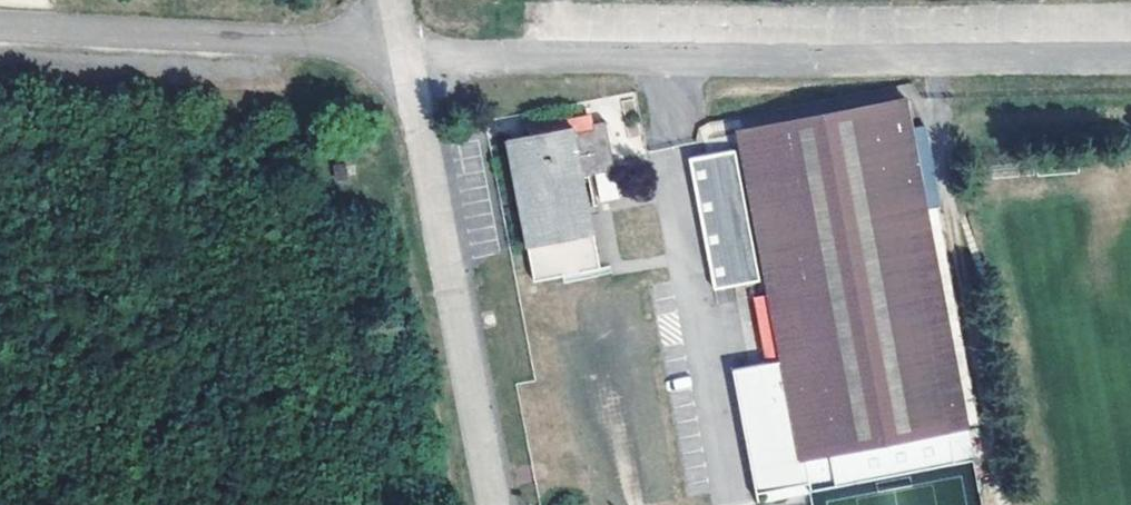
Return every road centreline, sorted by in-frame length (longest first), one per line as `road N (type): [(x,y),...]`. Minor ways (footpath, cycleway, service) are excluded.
road 1 (unclassified): [(1130,61),(403,50)]
road 2 (unclassified): [(403,50),(491,504)]
road 3 (unclassified): [(403,50),(0,25)]

